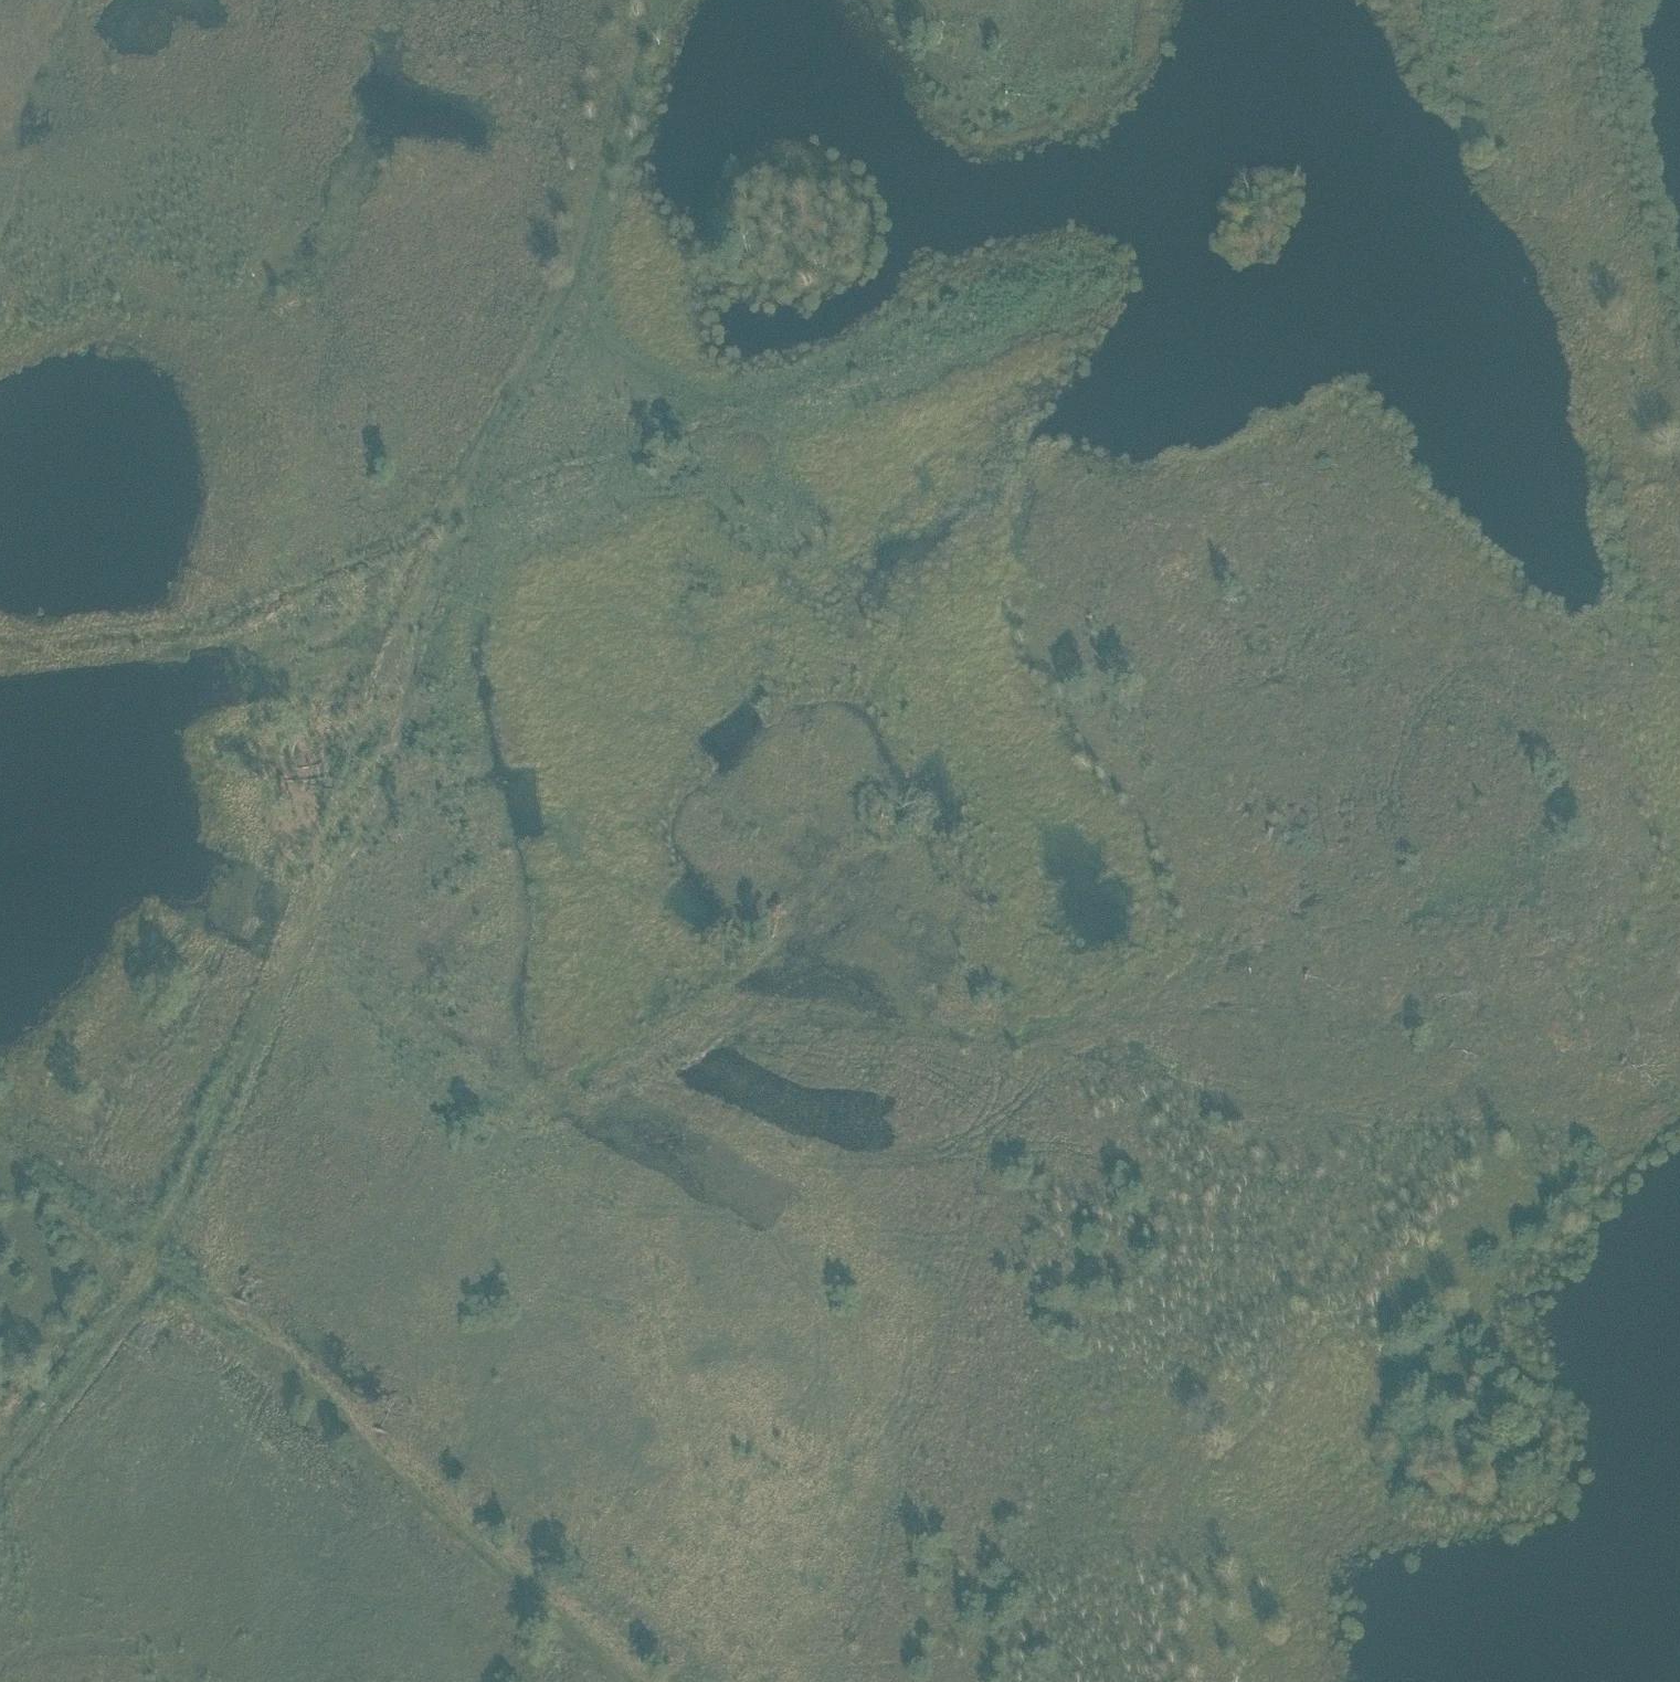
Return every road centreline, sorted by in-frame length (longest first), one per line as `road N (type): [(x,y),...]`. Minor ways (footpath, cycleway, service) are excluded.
road 1 (track): [(0,1486),(153,1285)]

